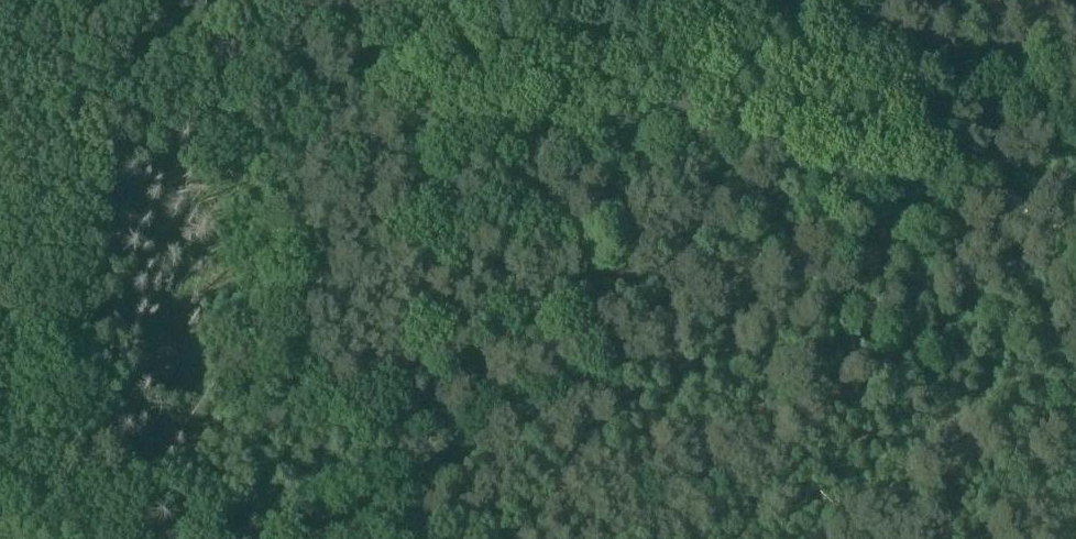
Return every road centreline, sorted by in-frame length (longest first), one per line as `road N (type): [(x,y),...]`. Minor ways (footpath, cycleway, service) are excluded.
road 1 (track): [(1075,234),(946,175),(630,102),(338,89),(281,78),(102,0)]

